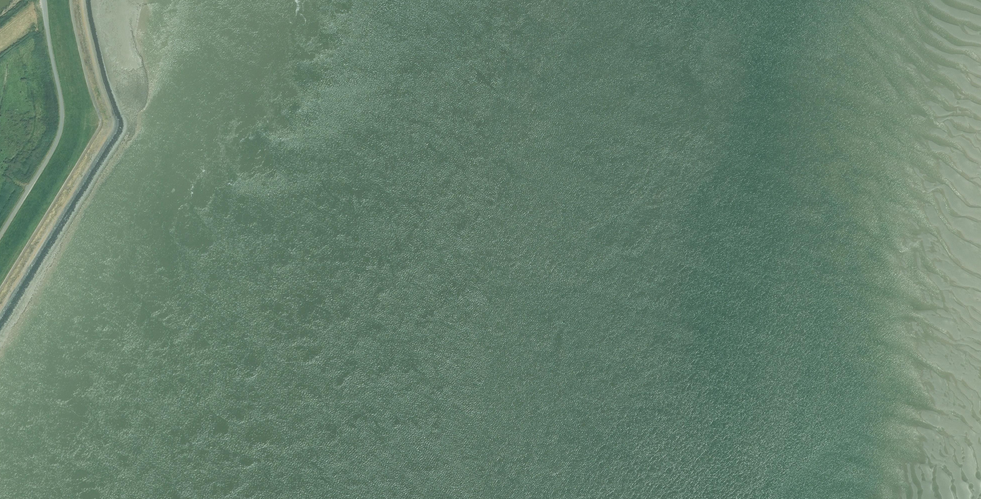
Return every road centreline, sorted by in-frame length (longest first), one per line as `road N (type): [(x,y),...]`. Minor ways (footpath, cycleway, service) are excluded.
road 1 (unclassified): [(0,236),(62,127),(43,0)]

